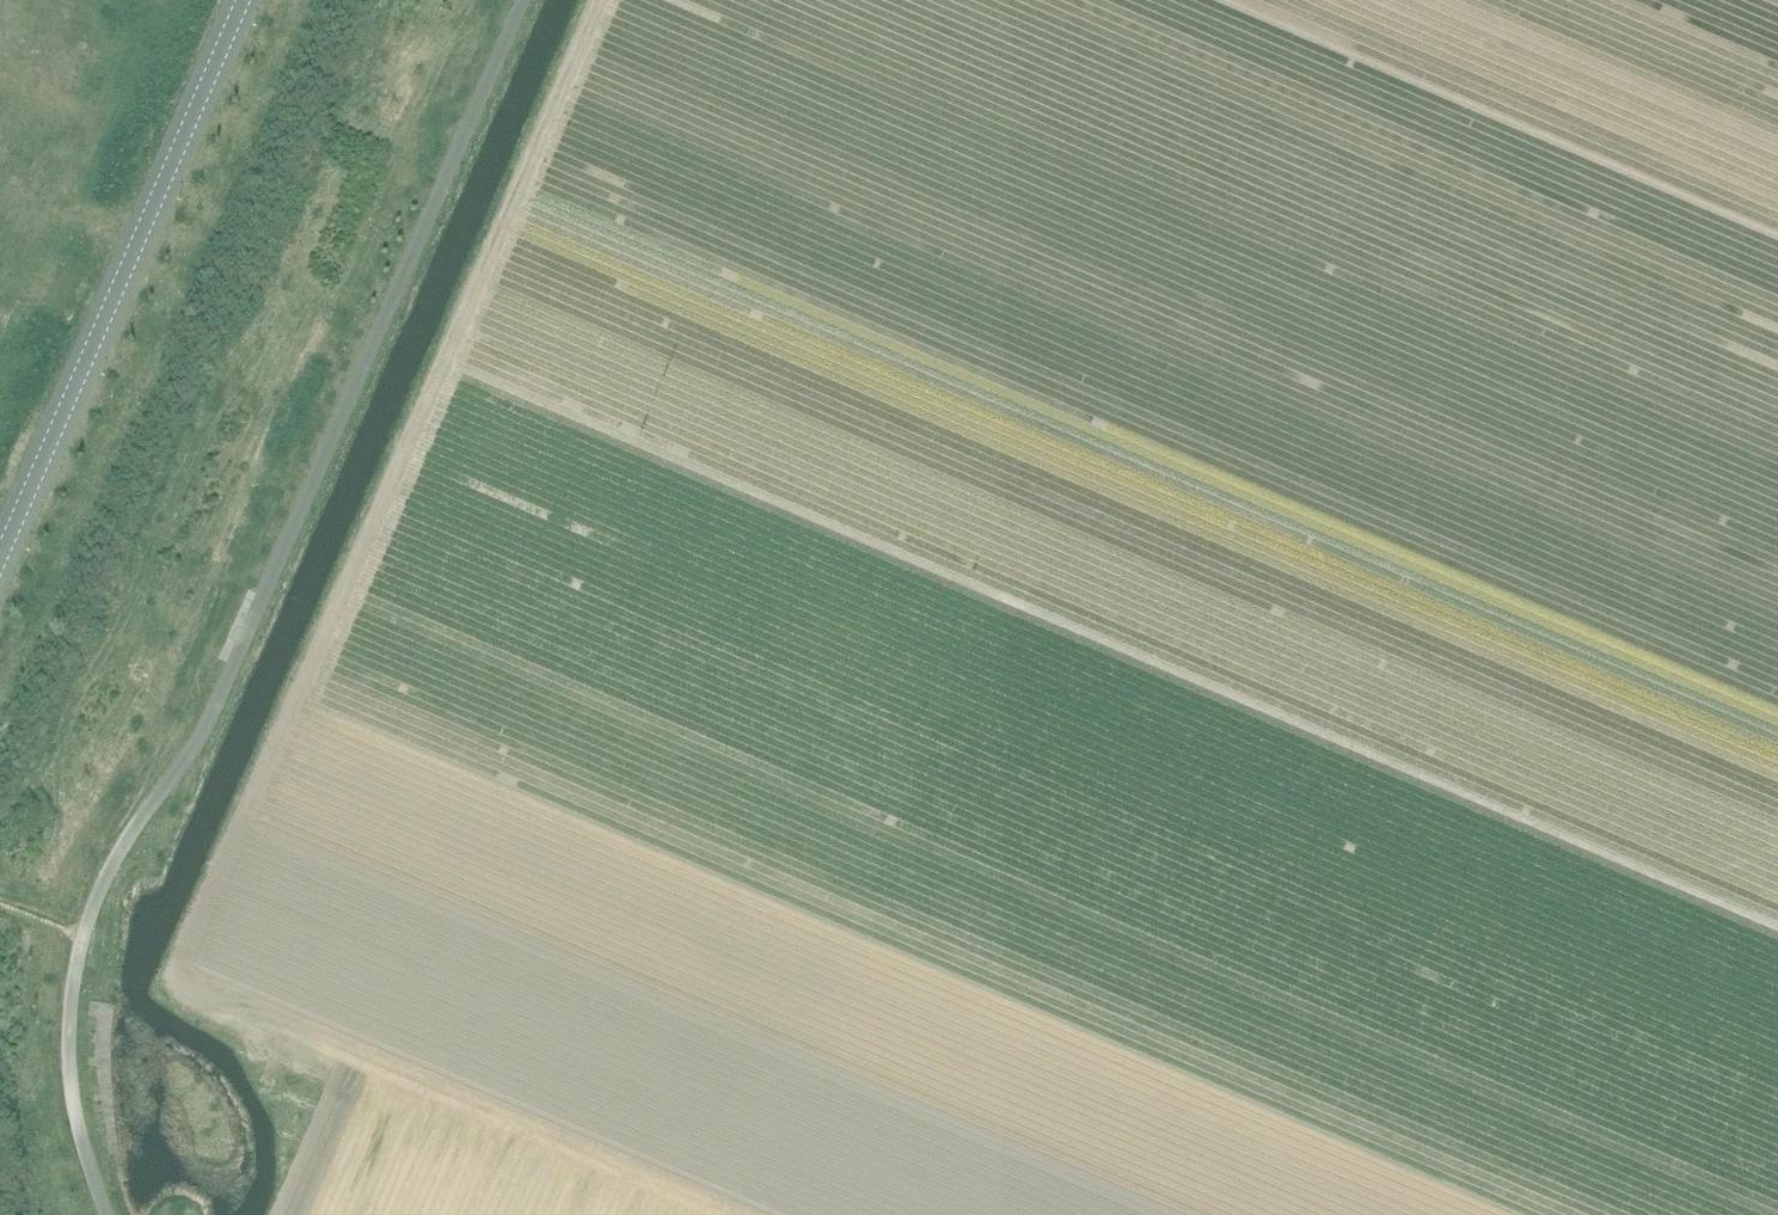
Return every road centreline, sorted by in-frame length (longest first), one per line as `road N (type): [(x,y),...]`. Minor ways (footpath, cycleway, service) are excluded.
road 1 (unclassified): [(244,0),(0,557)]

